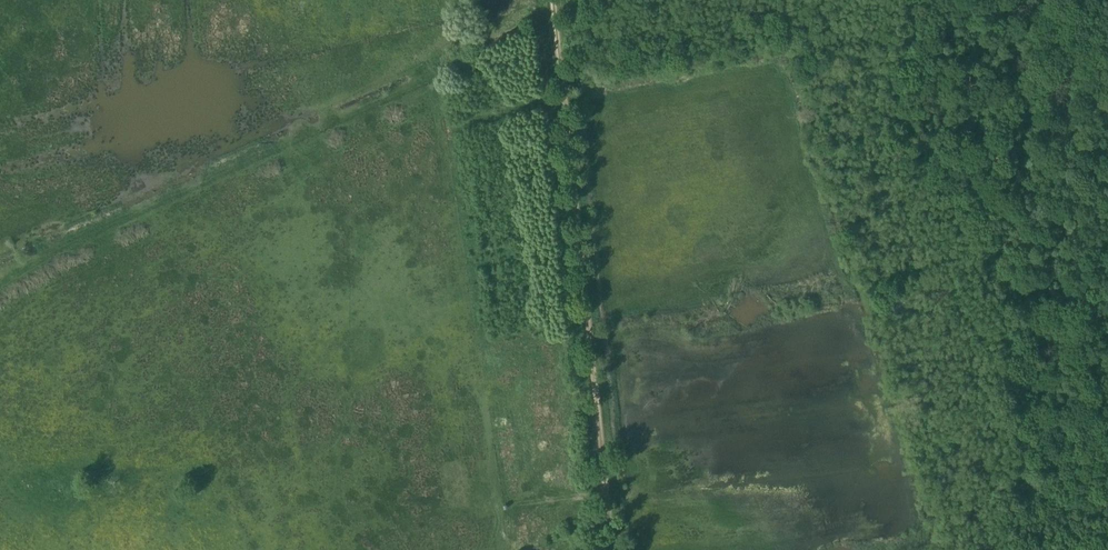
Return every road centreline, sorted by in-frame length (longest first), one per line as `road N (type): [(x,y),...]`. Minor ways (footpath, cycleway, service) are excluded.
road 1 (track): [(553,0),(613,549)]

